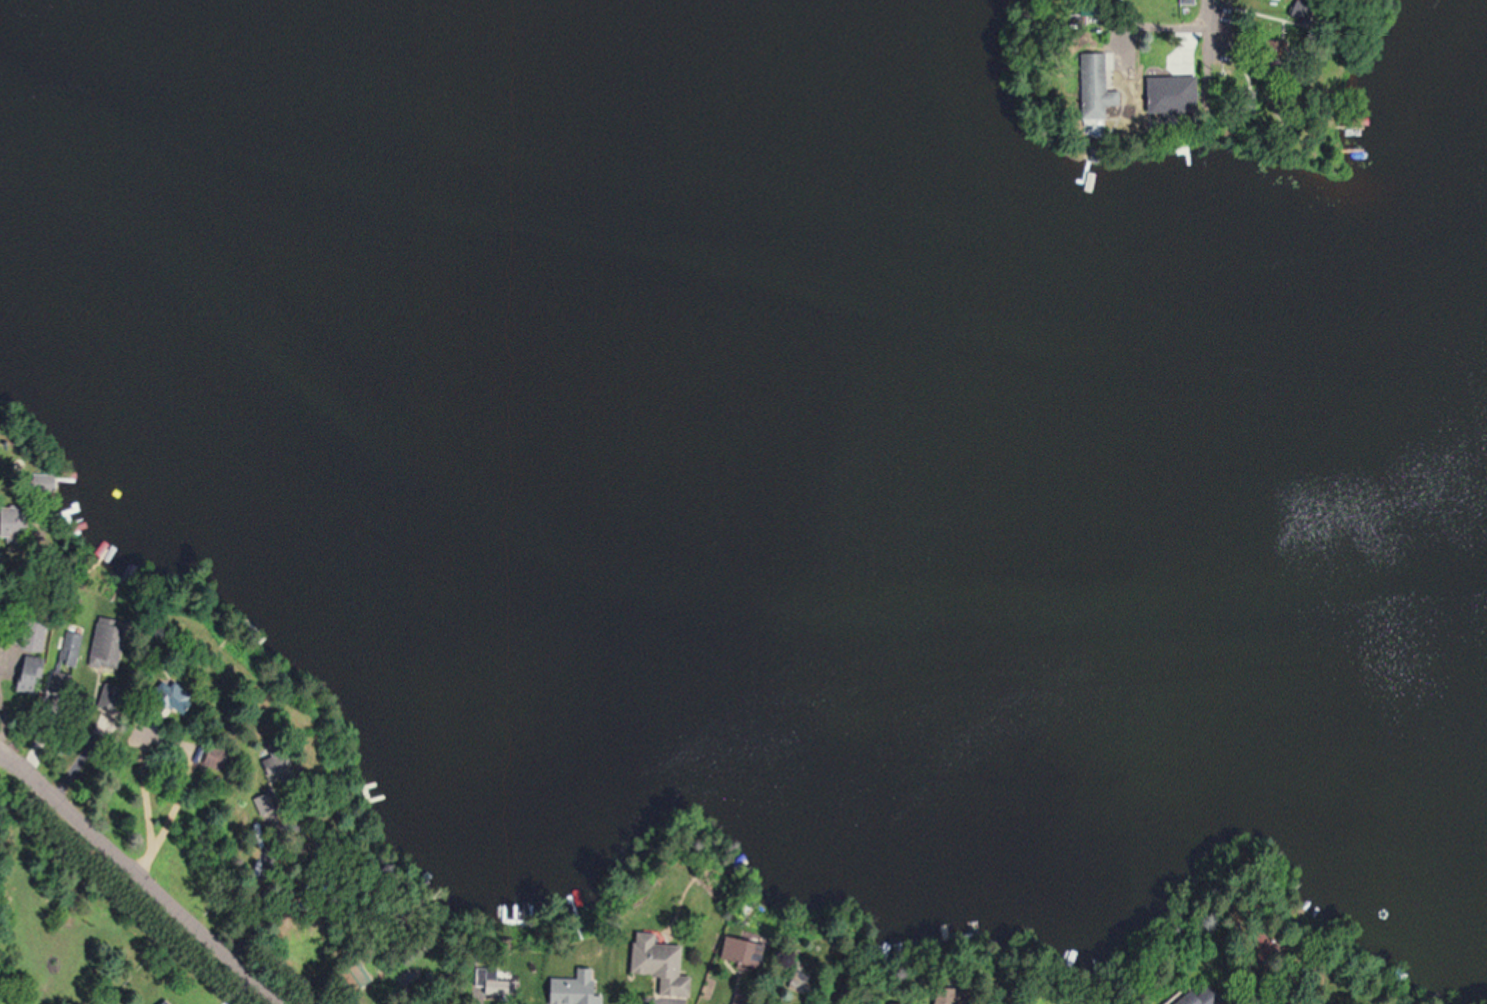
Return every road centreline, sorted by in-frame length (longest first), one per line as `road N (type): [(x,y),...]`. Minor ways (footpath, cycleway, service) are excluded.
road 1 (residential): [(0,761),(15,765),(277,1003)]

